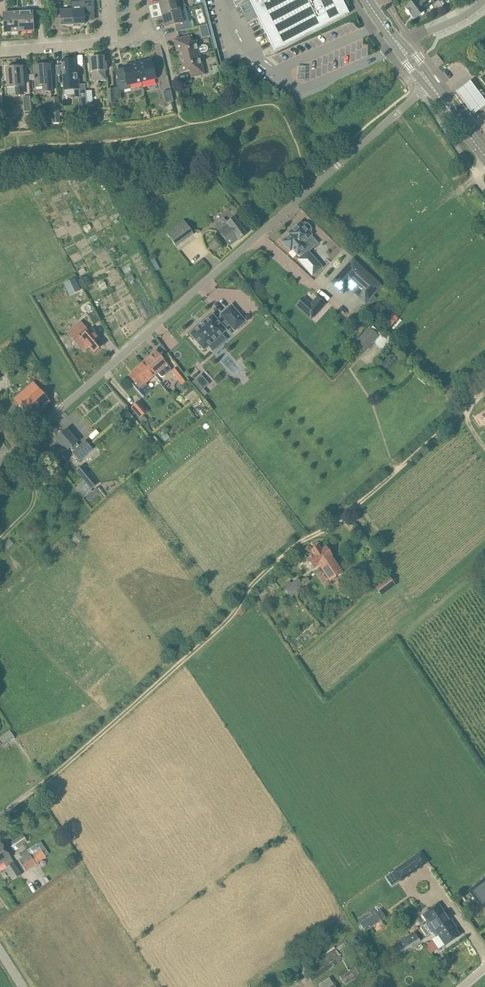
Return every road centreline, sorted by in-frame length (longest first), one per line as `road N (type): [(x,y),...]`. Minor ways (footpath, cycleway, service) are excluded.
road 1 (track): [(0,812),(397,471),(484,385)]
road 2 (unclassified): [(0,462),(428,85)]

